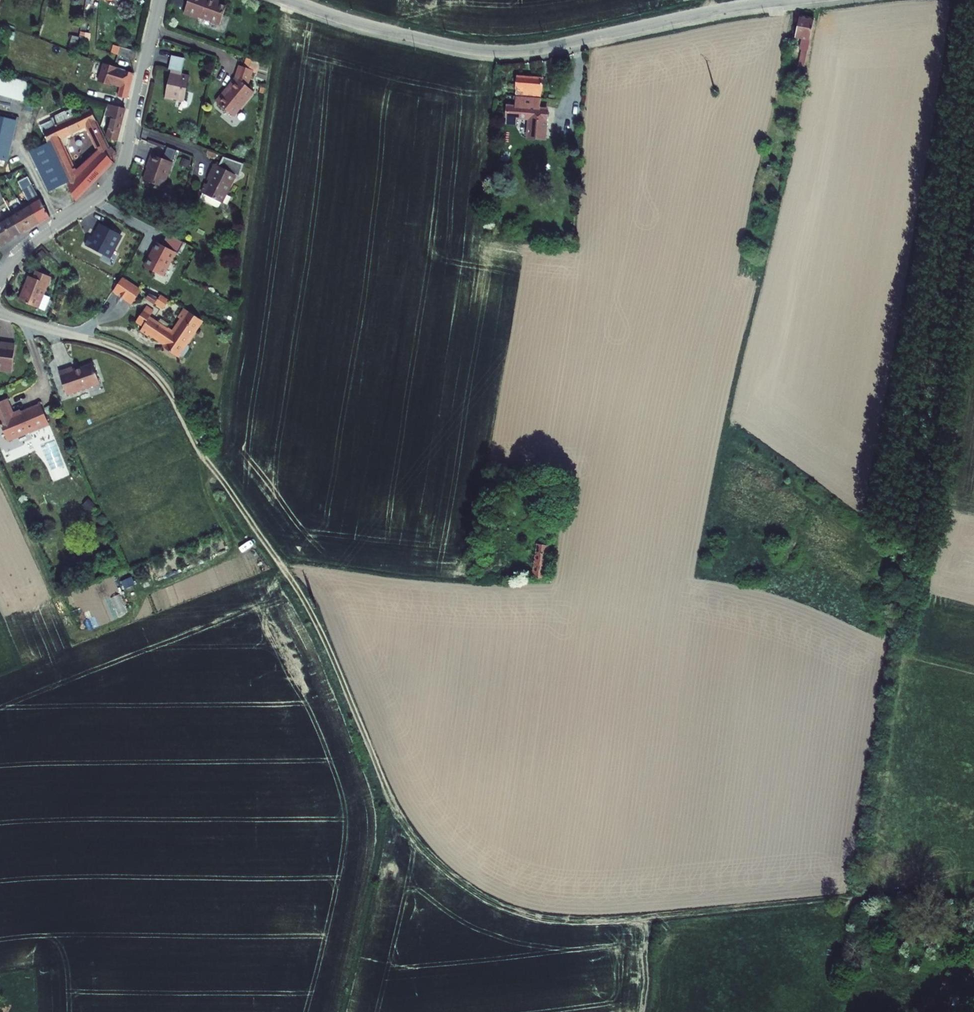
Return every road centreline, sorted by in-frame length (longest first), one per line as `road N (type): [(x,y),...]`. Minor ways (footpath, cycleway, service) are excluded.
road 1 (track): [(90,339),(139,361),(166,387),(312,614),(393,802),(470,891),(516,917),(569,927),(832,904)]
road 2 (residential): [(293,0),(442,43),(506,51),(789,0)]
road 3 (residential): [(0,279),(24,249),(119,173),(160,0)]

